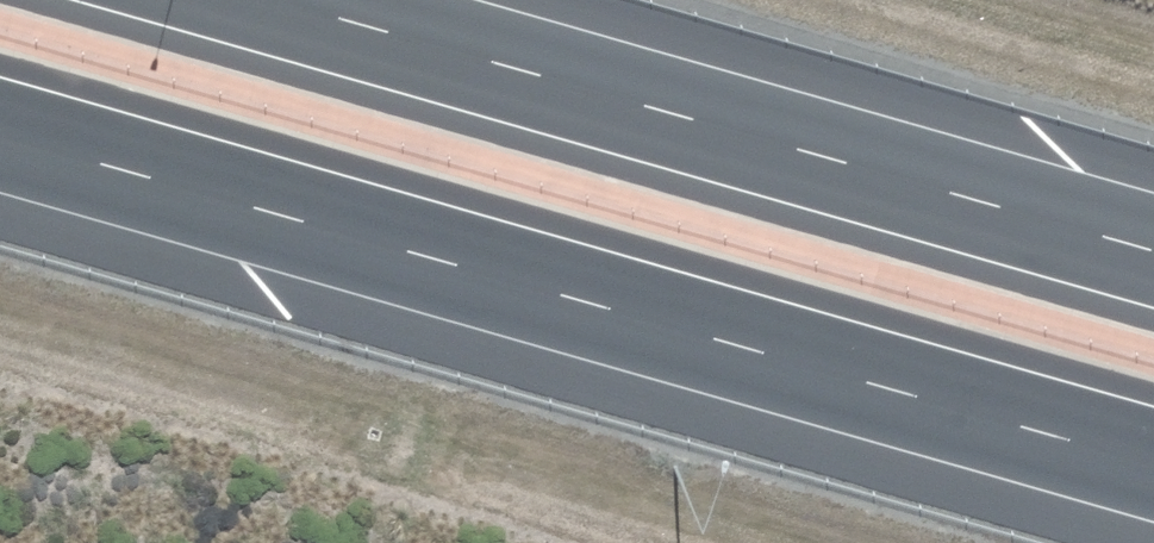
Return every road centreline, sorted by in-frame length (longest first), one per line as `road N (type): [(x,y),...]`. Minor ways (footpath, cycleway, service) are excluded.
road 1 (motorway): [(1153,468),(0,141)]
road 2 (motorway): [(278,0),(1153,250)]

